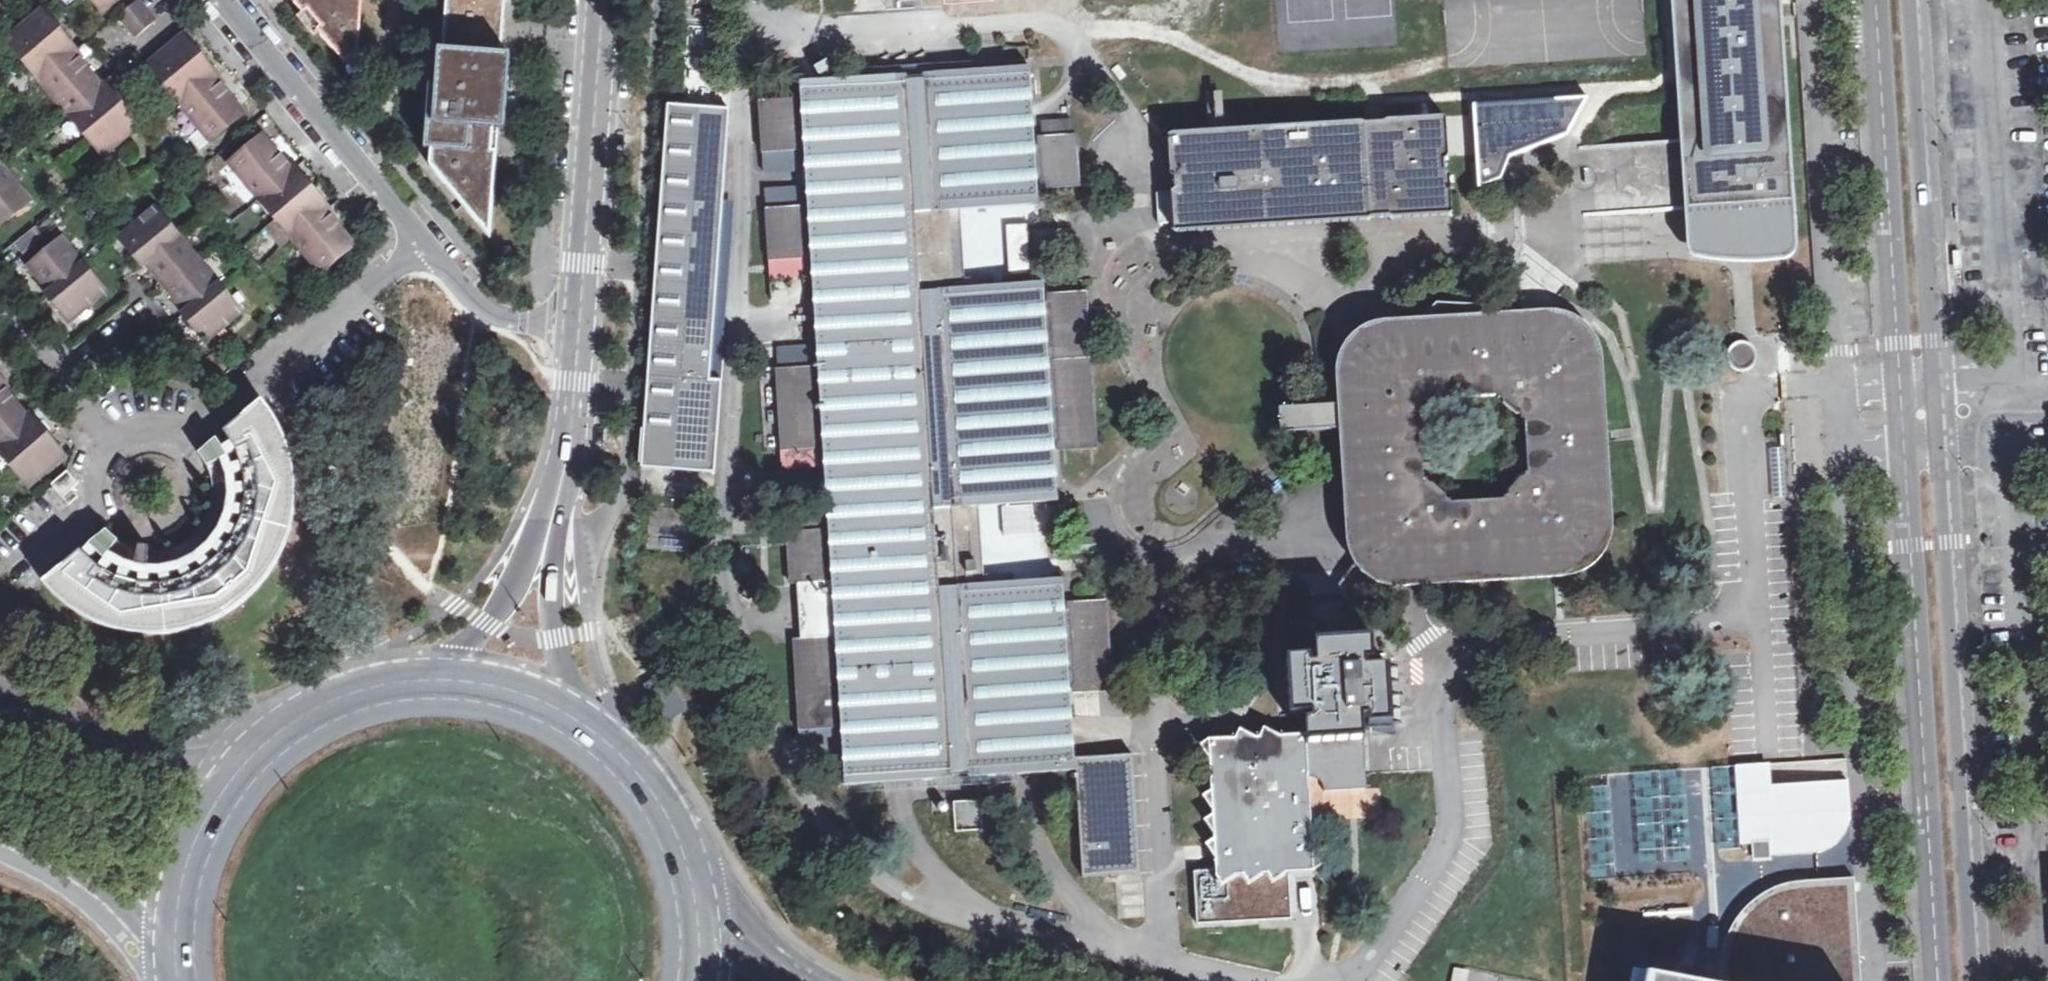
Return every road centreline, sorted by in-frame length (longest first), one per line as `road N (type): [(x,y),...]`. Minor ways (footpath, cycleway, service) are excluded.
road 1 (tertiary): [(1978,980),(1915,0)]
road 2 (tertiary): [(1876,0),(1937,980)]
road 3 (track): [(1061,33),(1165,37),(1286,87),(1368,86),(1439,61)]
road 4 (residential): [(107,446),(147,430),(189,437),(428,249)]
road 5 (unclassified): [(577,335),(597,0)]
road 6 (residential): [(220,0),(428,249)]
road 7 (track): [(464,295),(471,319),(430,591)]
road 8 (secondary): [(290,744),(150,755),(0,708)]
road 9 (secondary): [(685,980),(687,915),(675,859),(637,790),(579,736)]
road 10 (unclassified): [(565,474),(495,611),(415,695)]
road 11 (secondary): [(290,744),(229,810),(208,851),(196,894),(194,980)]
road 12 (unclassified): [(579,736),(552,598),(565,474)]
road 13 (secondary): [(0,847),(72,881),(190,980)]
road 14 (residential): [(428,249),(497,320),(577,335)]
road 15 (residential): [(0,307),(107,446)]
road 16 (residential): [(19,581),(92,522),(92,484),(107,446)]
road 17 (secondary): [(579,736),(510,703),(415,695)]
road 18 (unclassified): [(565,474),(577,335)]
road 19 (secondary): [(415,695),(349,711),(290,744)]

